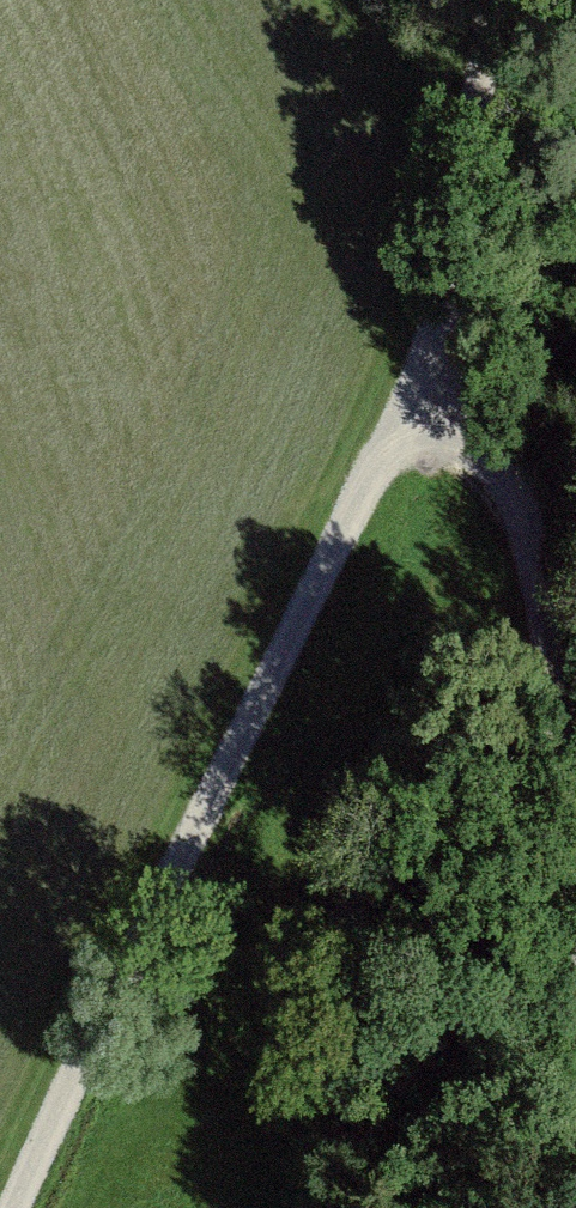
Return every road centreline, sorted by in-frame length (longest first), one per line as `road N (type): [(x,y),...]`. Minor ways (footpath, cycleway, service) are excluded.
road 1 (track): [(390,440),(17,1207)]
road 2 (track): [(575,863),(518,480),(470,440),(390,440)]
road 3 (track): [(390,440),(455,271),(491,0)]

